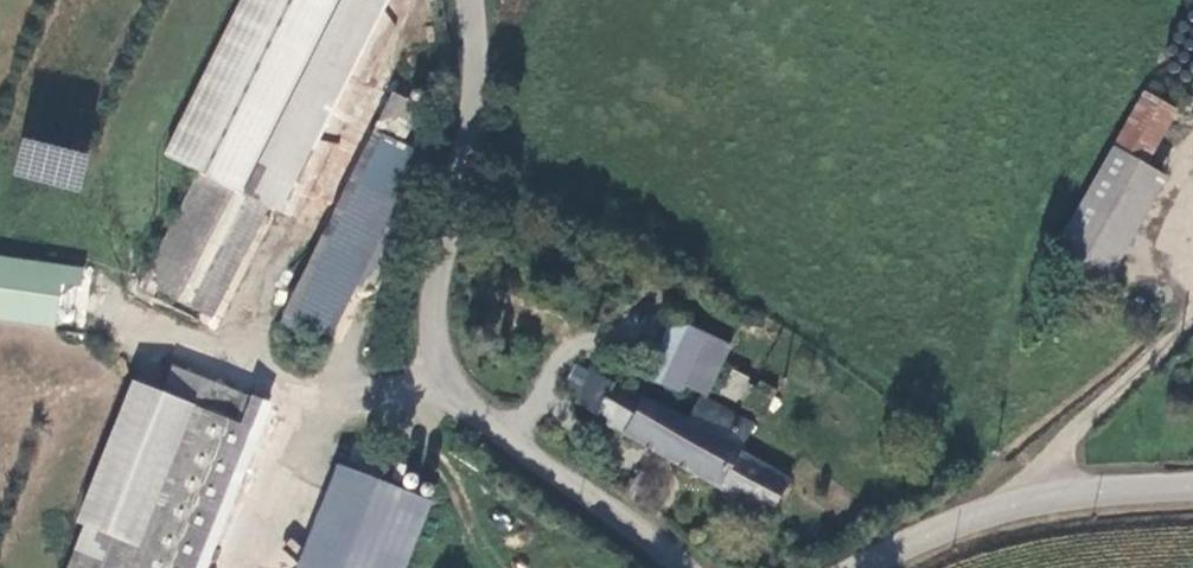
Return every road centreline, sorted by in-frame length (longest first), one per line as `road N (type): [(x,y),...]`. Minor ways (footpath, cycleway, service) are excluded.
road 1 (tertiary): [(466,0),(476,43),(433,299),(435,355),(474,411),(671,567)]
road 2 (tertiary): [(852,567),(881,548),(1036,496),(1192,485)]

